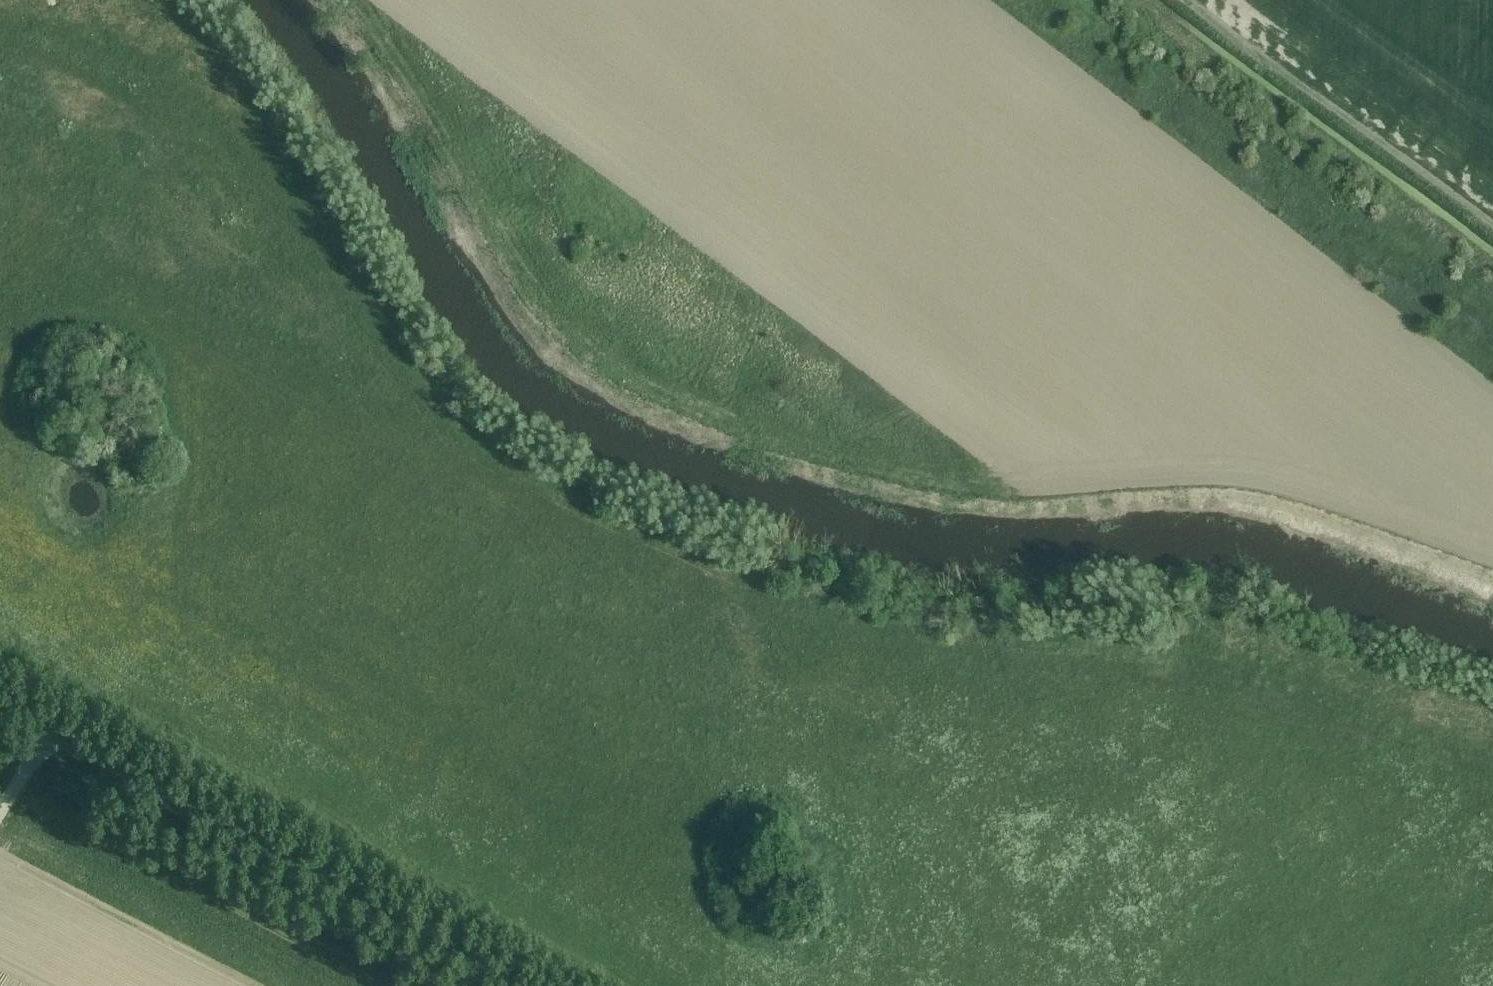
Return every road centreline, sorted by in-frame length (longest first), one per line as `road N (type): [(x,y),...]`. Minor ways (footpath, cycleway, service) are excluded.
road 1 (unclassified): [(506,985),(0,707)]
road 2 (track): [(1073,0),(1492,315)]

